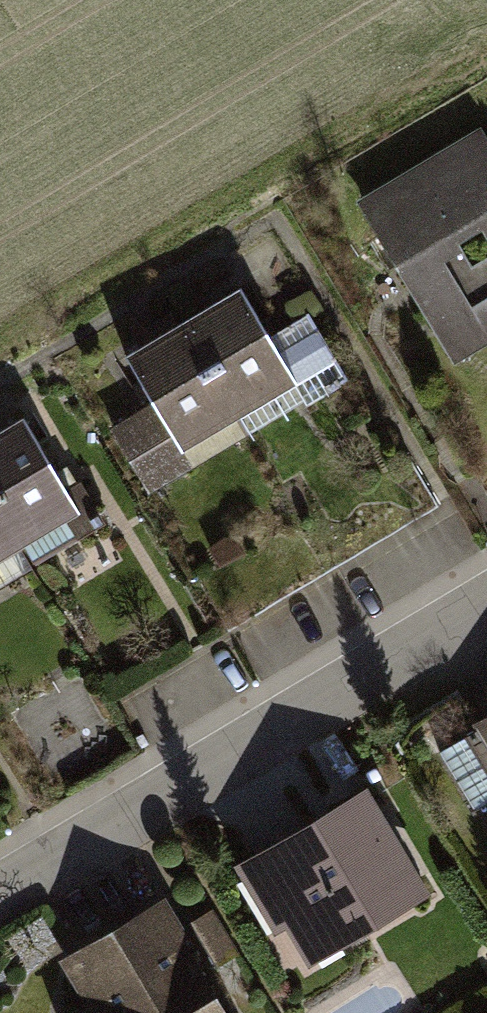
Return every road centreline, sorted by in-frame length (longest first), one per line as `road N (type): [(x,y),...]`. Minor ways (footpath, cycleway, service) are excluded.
road 1 (residential): [(0,896),(486,604)]

